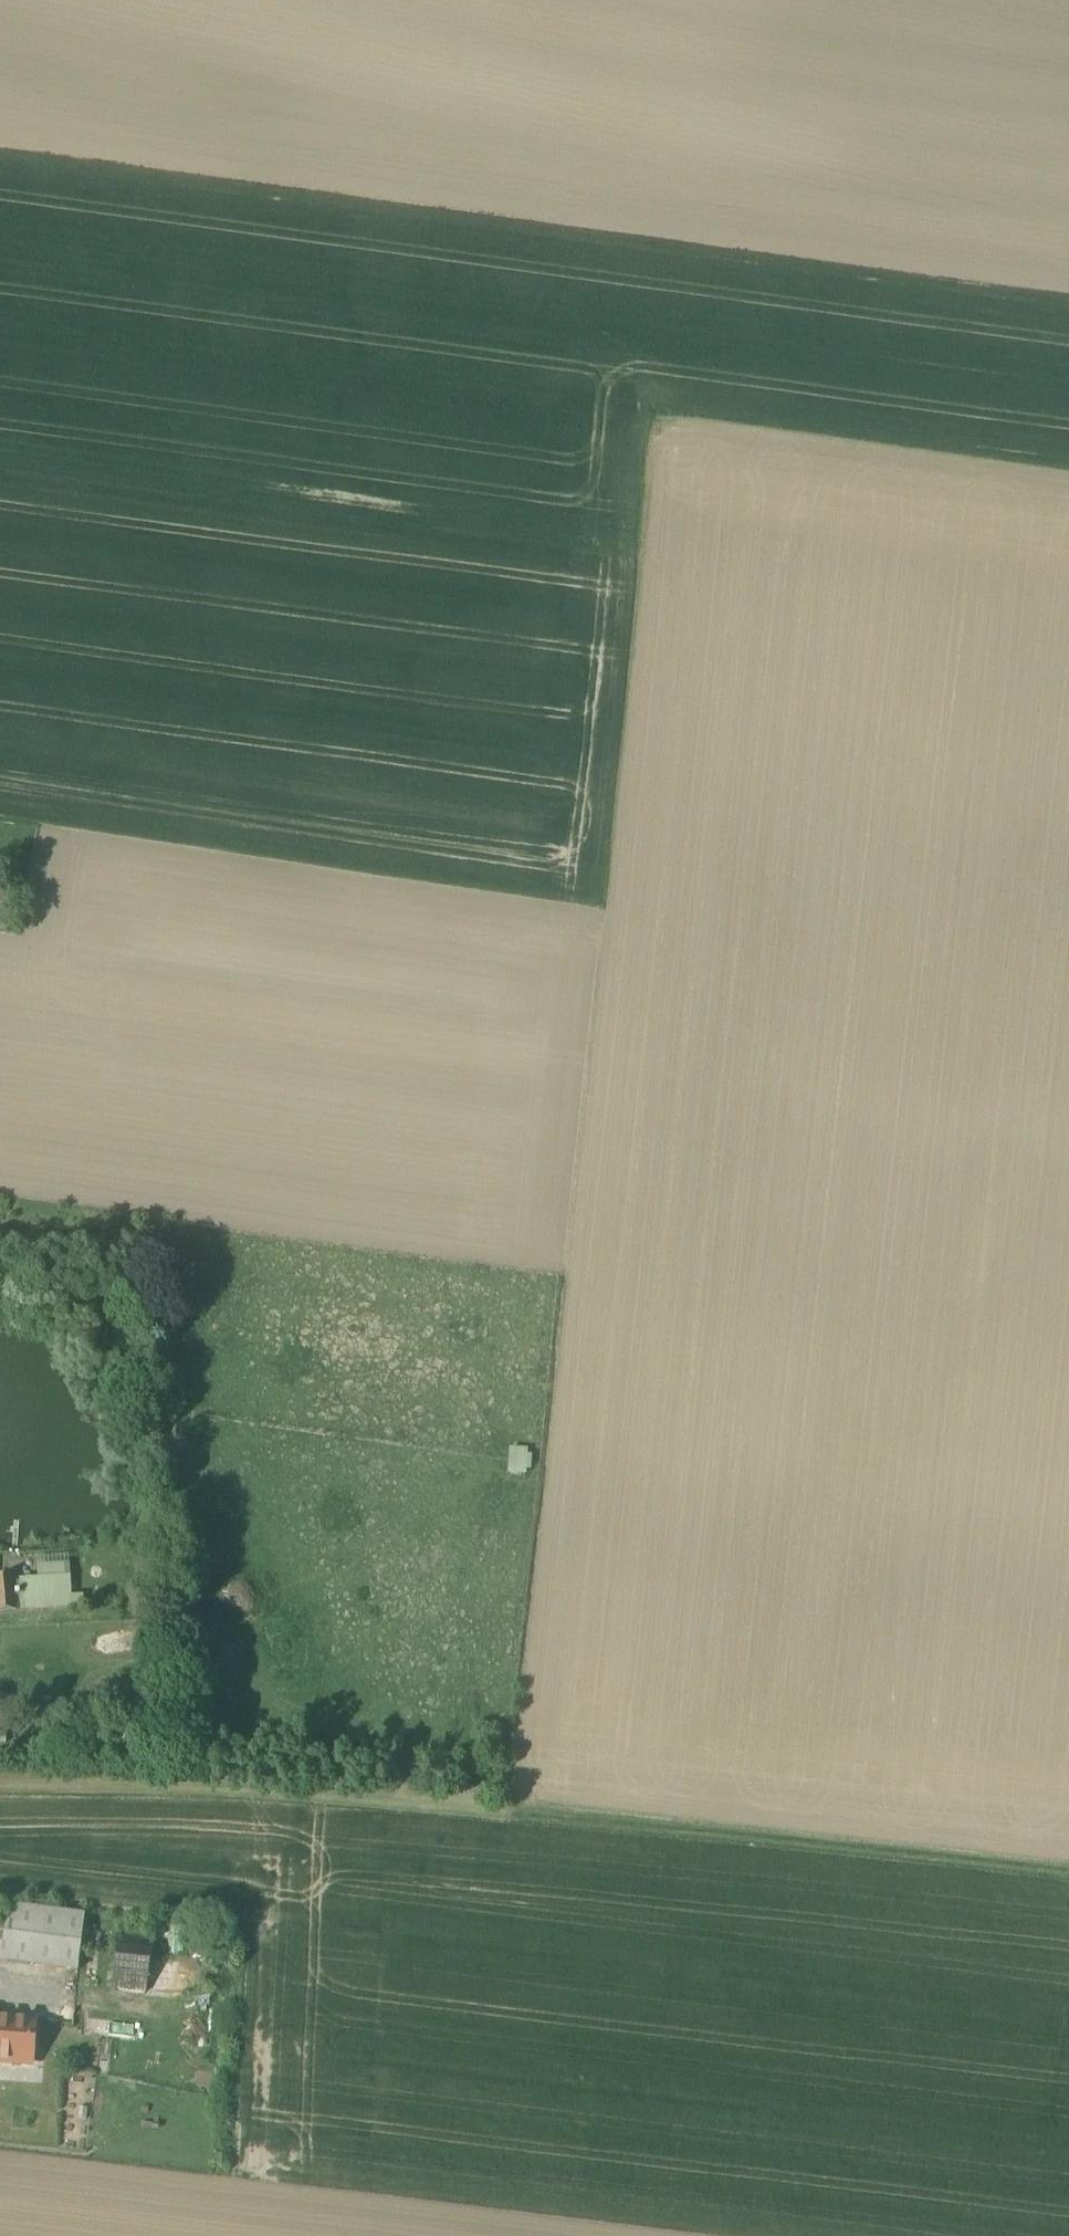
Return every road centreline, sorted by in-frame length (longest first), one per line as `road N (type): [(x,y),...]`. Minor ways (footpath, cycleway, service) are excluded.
road 1 (track): [(0,1786),(1068,1876)]

